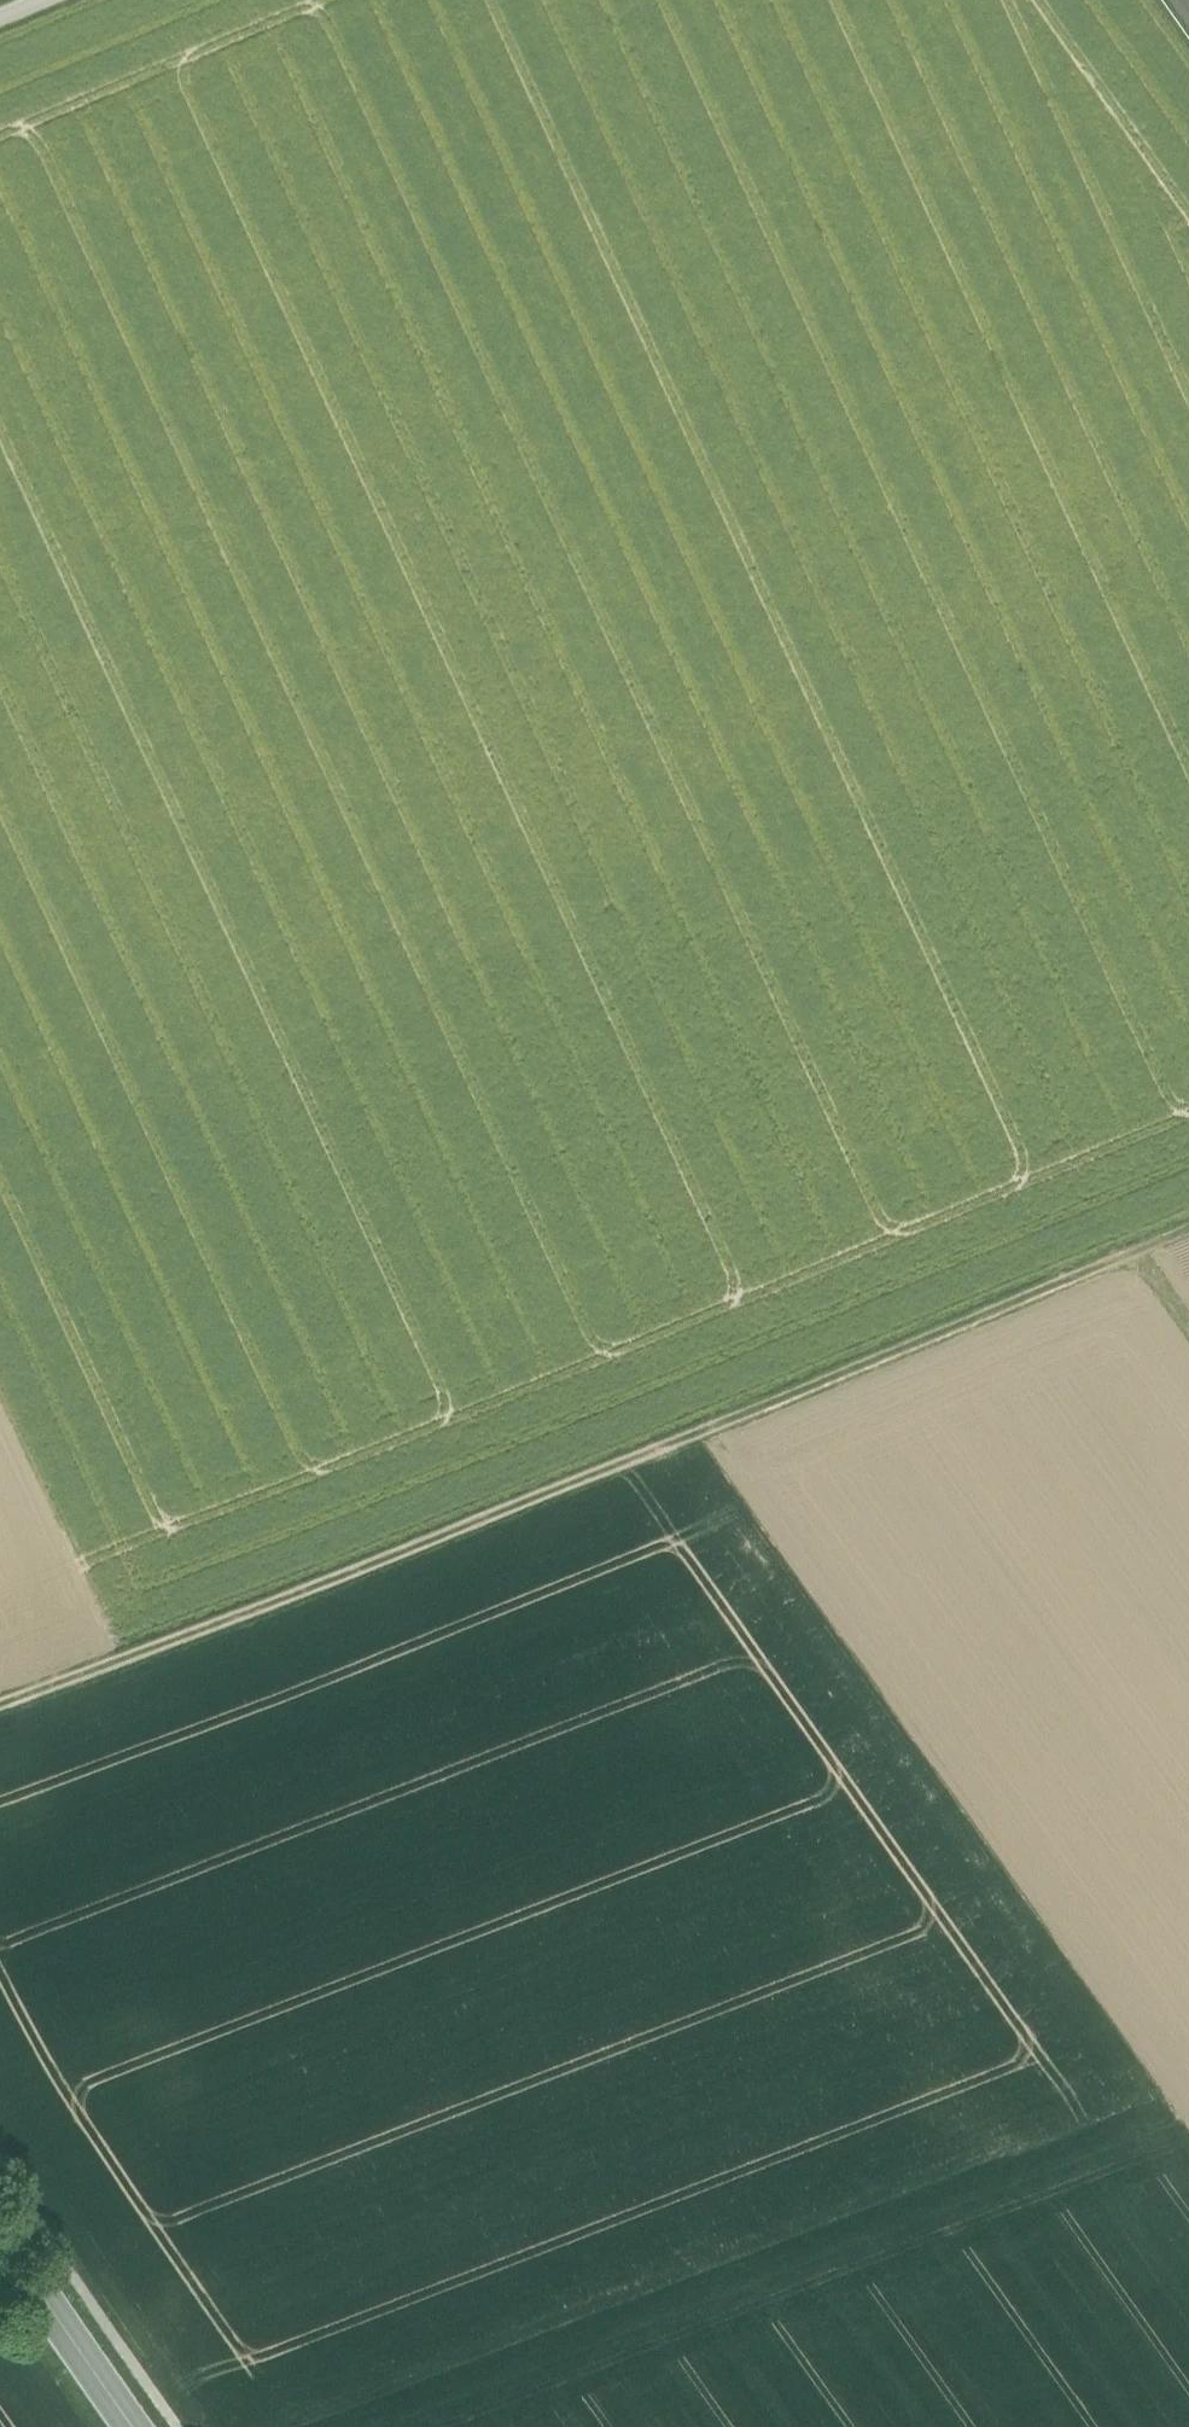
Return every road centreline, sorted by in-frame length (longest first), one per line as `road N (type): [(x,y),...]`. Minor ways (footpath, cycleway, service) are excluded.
road 1 (track): [(1188,1236),(380,1563),(0,1704)]
road 2 (track): [(1101,2038),(1124,2084),(1108,2108),(280,2426)]
road 3 (primary): [(0,2231),(134,2426)]

